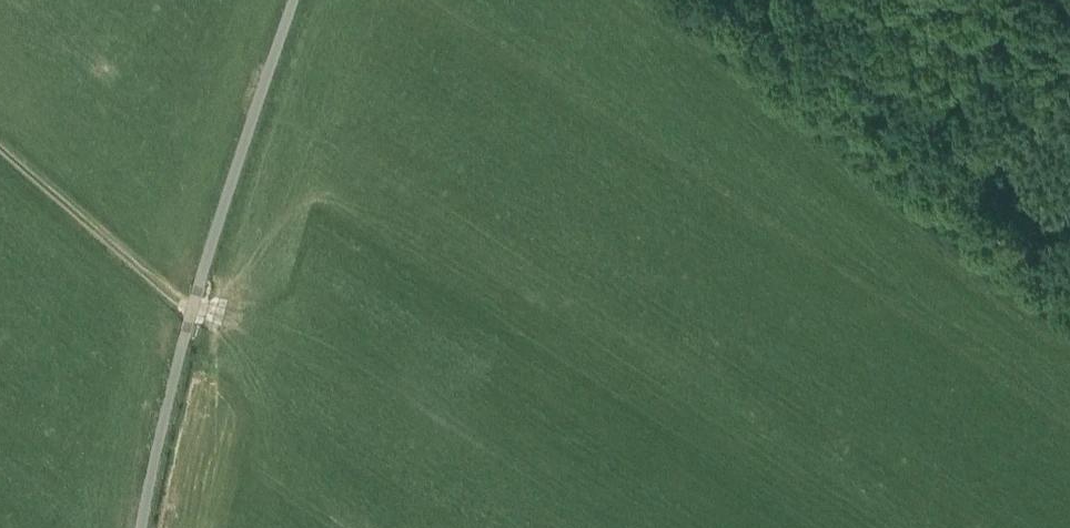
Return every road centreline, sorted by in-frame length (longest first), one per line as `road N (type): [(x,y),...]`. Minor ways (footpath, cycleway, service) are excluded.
road 1 (unclassified): [(140,527),(193,298),(291,0)]
road 2 (track): [(693,0),(1069,307)]

